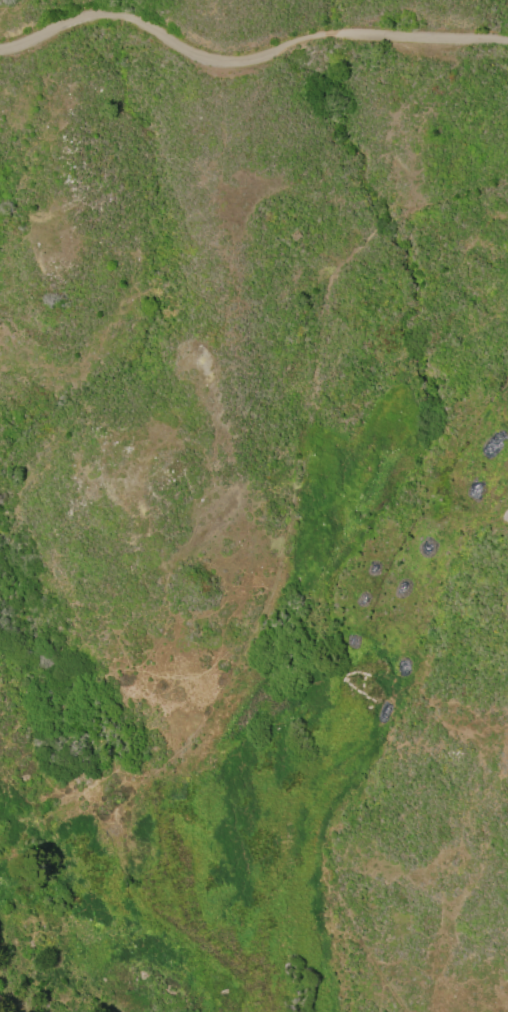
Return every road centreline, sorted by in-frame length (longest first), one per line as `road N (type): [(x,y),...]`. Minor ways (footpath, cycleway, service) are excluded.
road 1 (track): [(99,15),(230,62),(357,33),(507,43)]

